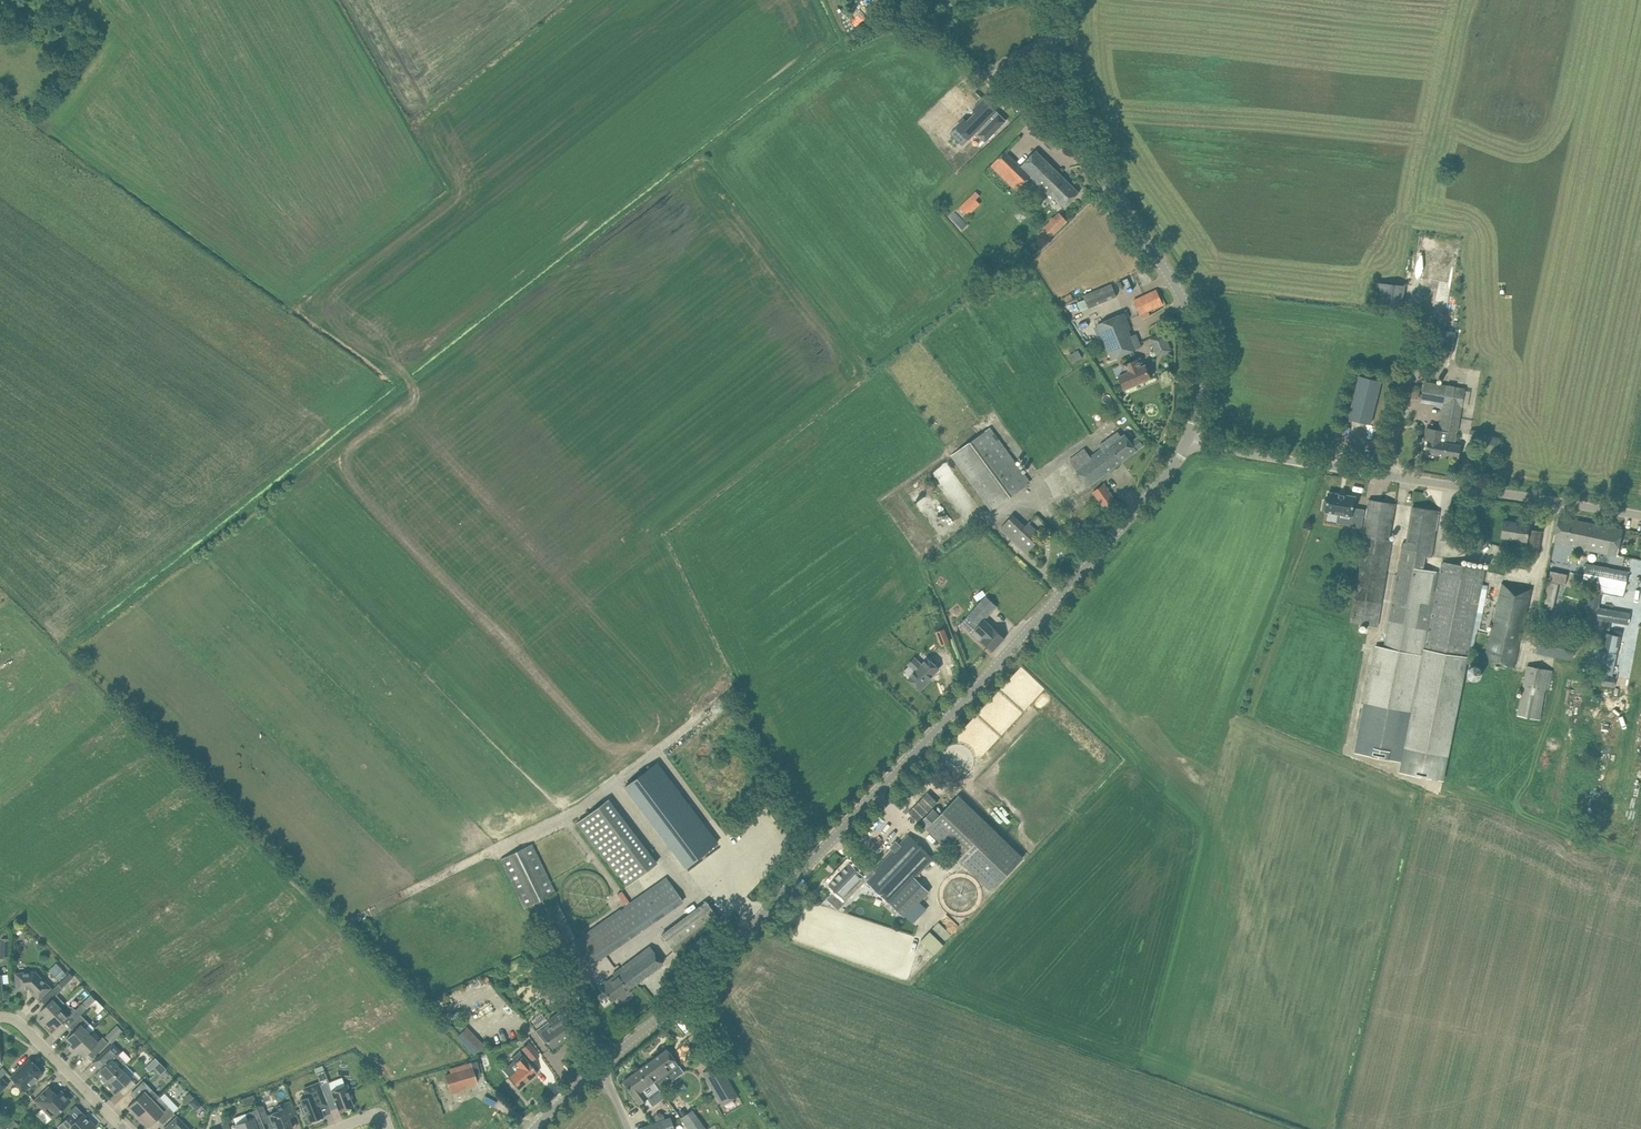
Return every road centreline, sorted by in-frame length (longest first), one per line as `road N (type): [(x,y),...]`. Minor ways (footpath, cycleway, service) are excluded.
road 1 (tertiary): [(599,1068),(909,758),(1167,474),(1185,444)]
road 2 (tertiary): [(1185,444),(1200,392),(1198,339),(1172,282),(1072,133),(1052,0)]
road 3 (unclassified): [(1640,516),(1185,444)]
road 4 (residential): [(125,1128),(21,1022),(0,1018)]

